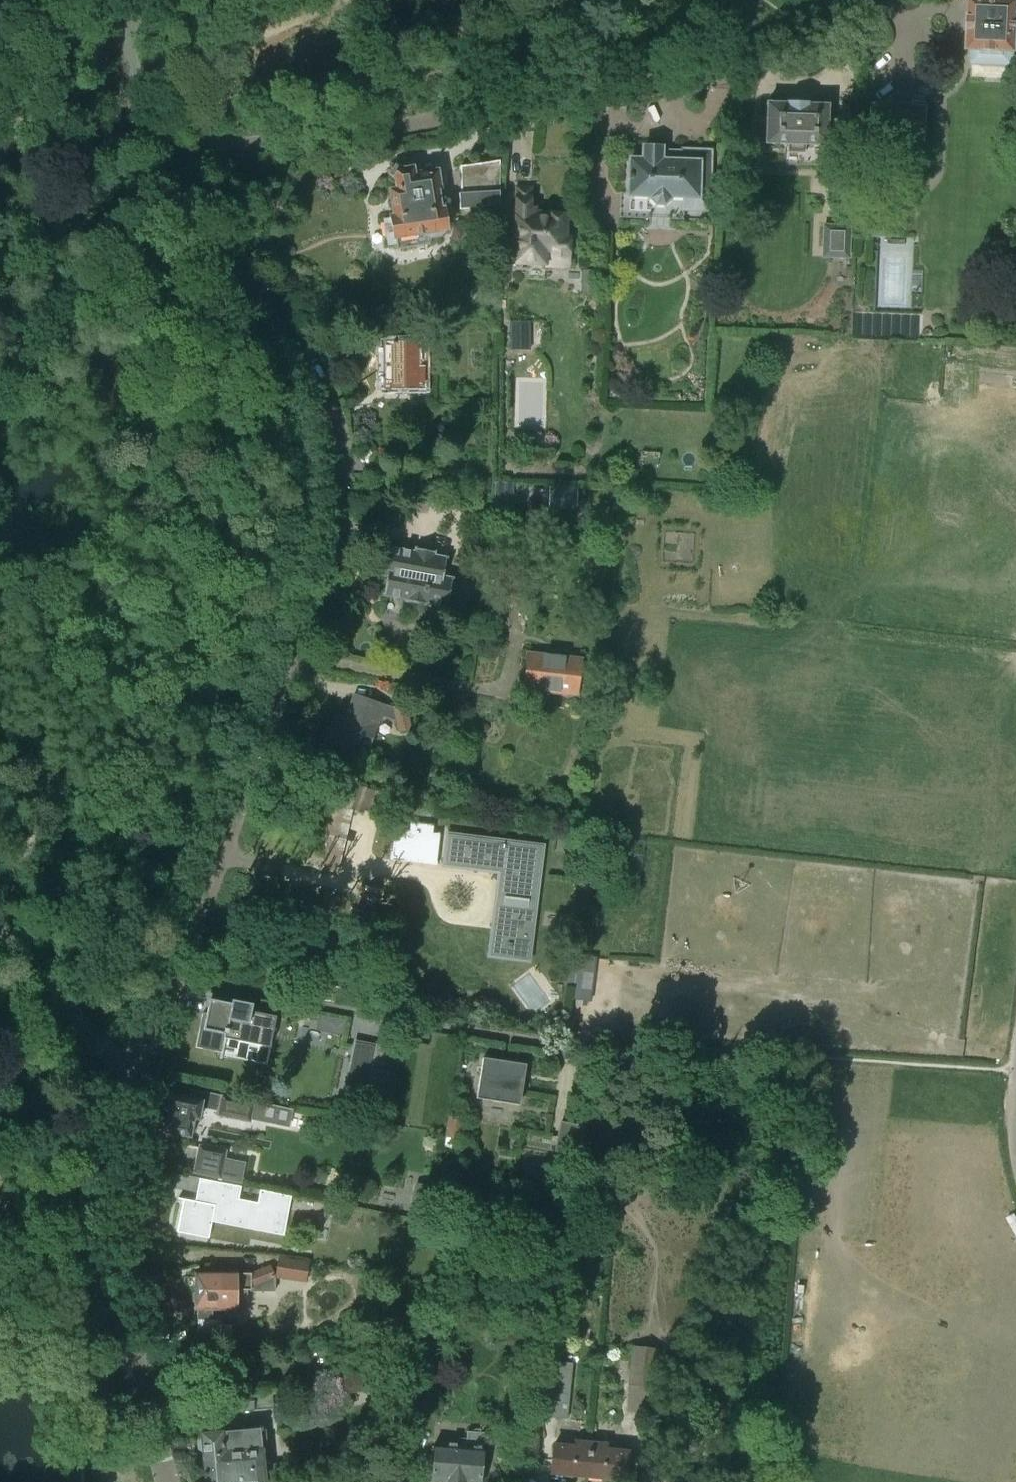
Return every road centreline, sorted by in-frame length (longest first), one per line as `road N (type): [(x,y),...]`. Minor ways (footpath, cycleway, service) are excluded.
road 1 (residential): [(145,1060),(319,587),(343,480),(327,397),(301,346),(197,229),(157,159)]
road 2 (residential): [(157,159),(638,87),(700,68),(833,0)]
road 3 (residential): [(167,1481),(124,1312),(119,1256),(123,1161),(145,1060)]
road 4 (unclassified): [(145,1060),(102,1051),(0,939)]
road 5 (unclassified): [(157,159),(138,114),(130,0)]

